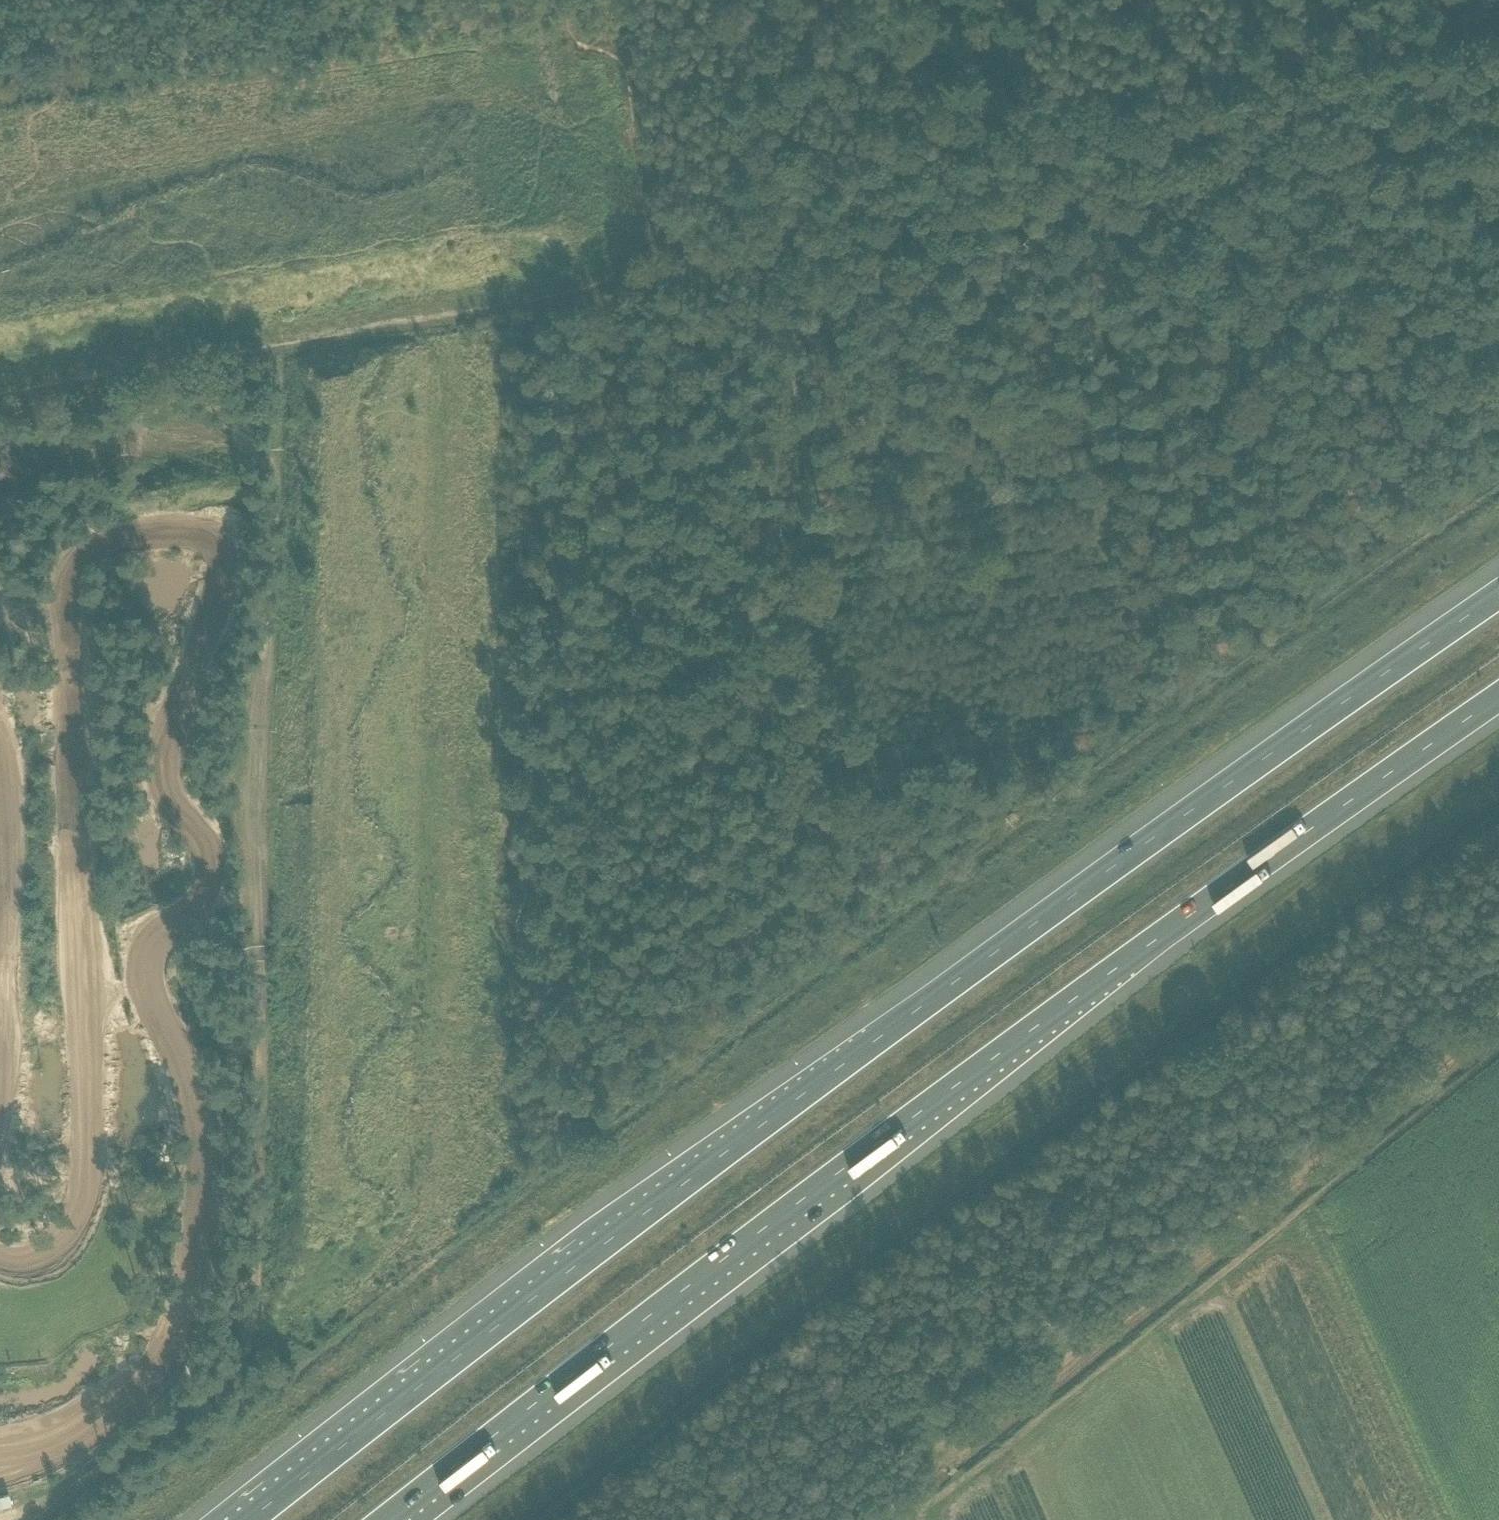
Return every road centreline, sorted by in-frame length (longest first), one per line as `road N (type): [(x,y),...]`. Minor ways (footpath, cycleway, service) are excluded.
road 1 (motorway): [(1498,596),(880,1036),(250,1519)]
road 2 (track): [(1498,118),(0,391)]
road 3 (motorway): [(386,1519),(841,1171),(1498,698)]
road 4 (track): [(567,0),(597,285)]

